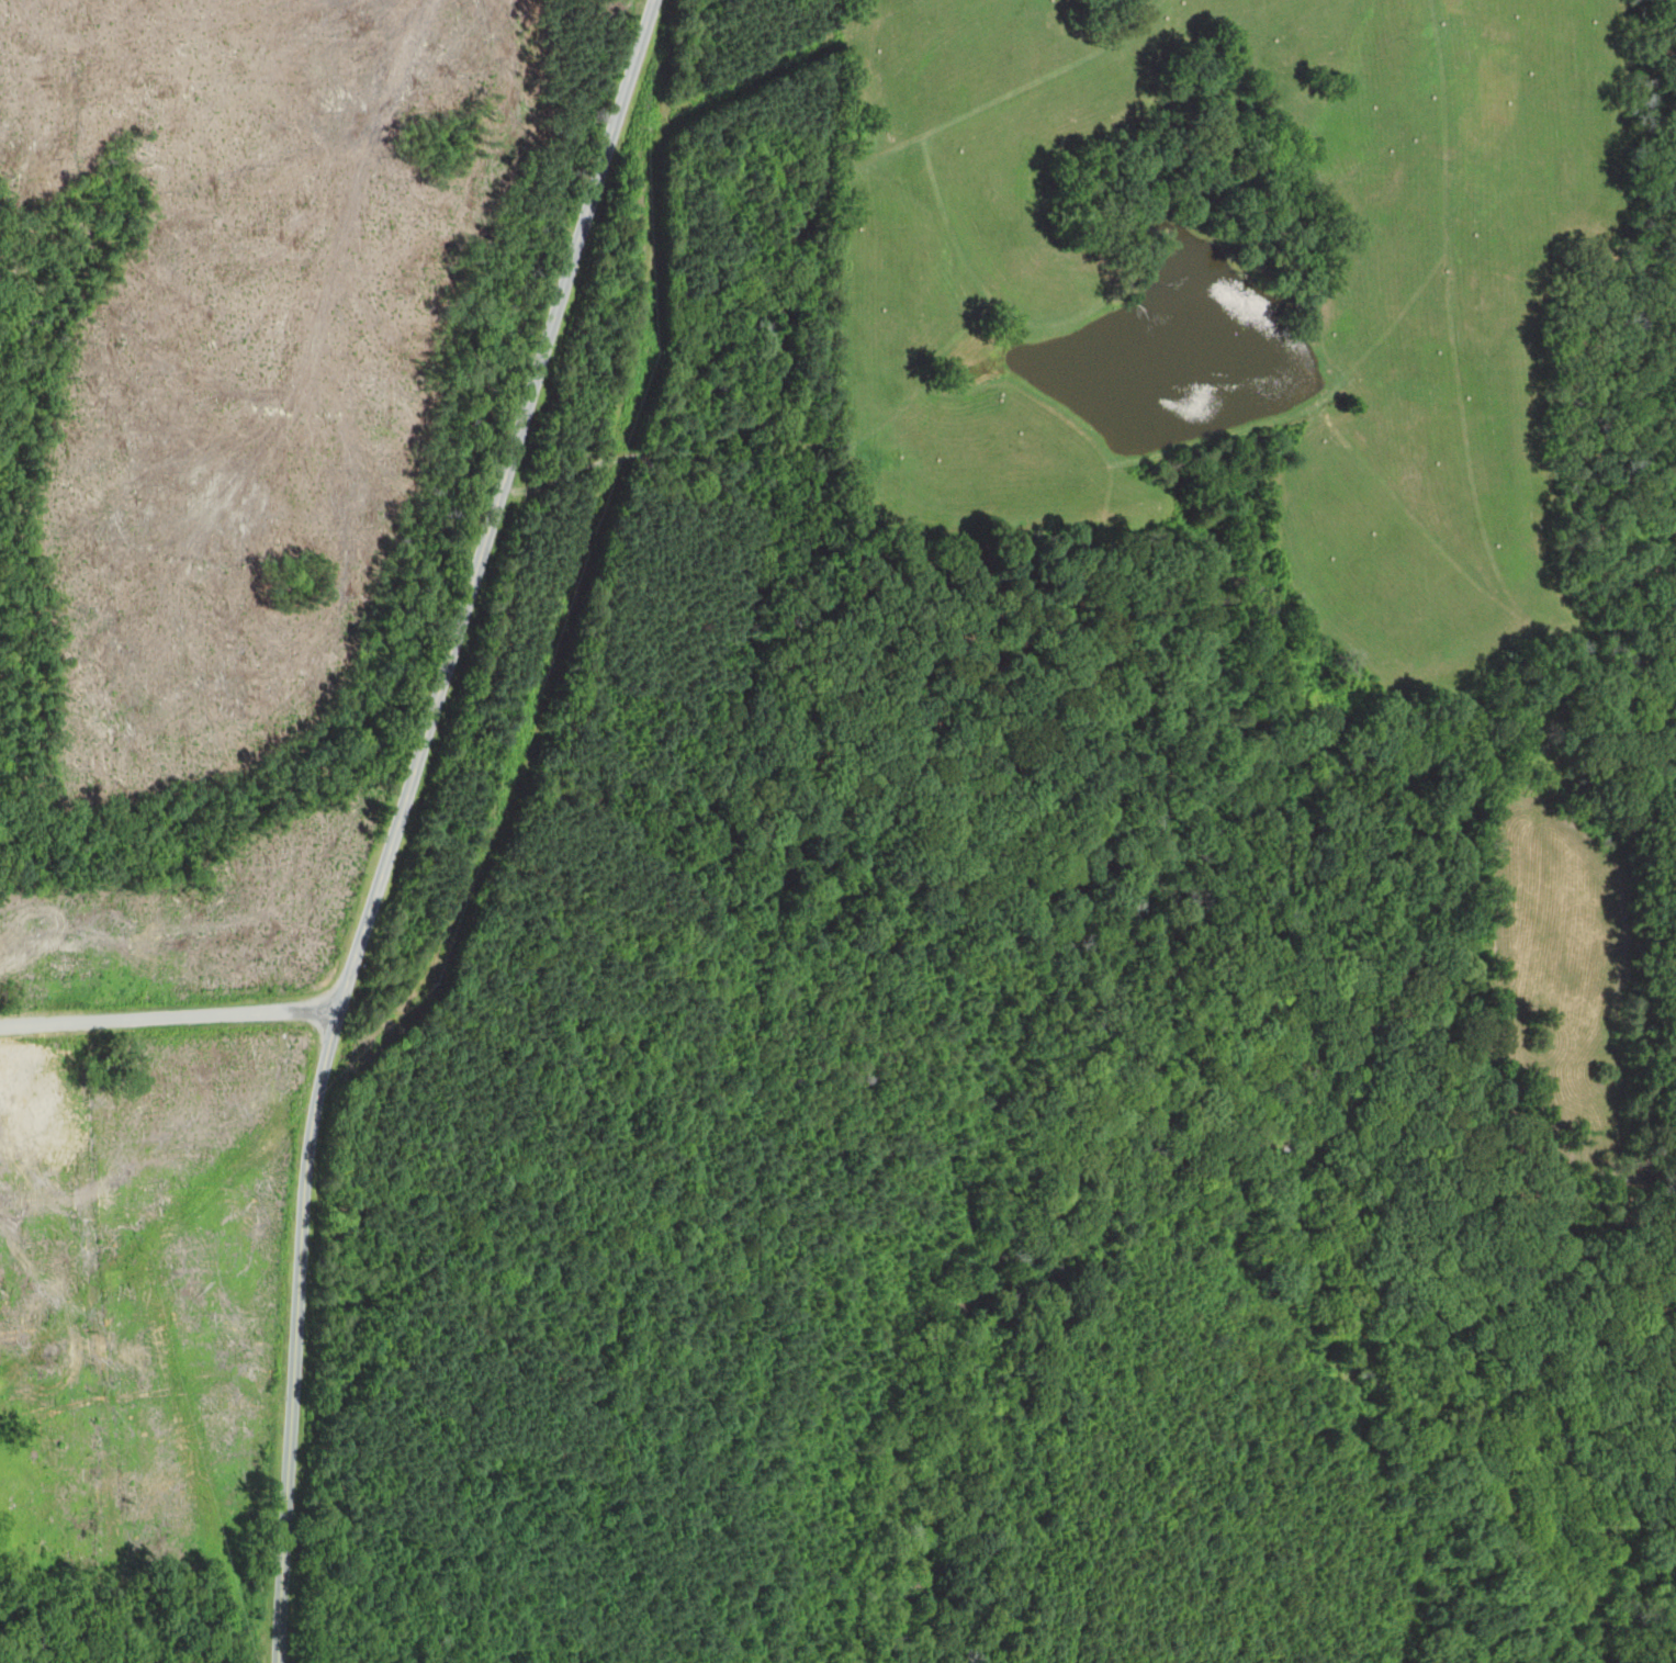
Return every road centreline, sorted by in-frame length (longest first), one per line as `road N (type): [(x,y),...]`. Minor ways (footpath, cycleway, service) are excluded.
road 1 (residential): [(277,1633),(320,1082),(653,0)]
road 2 (residential): [(0,1025),(339,1007)]

